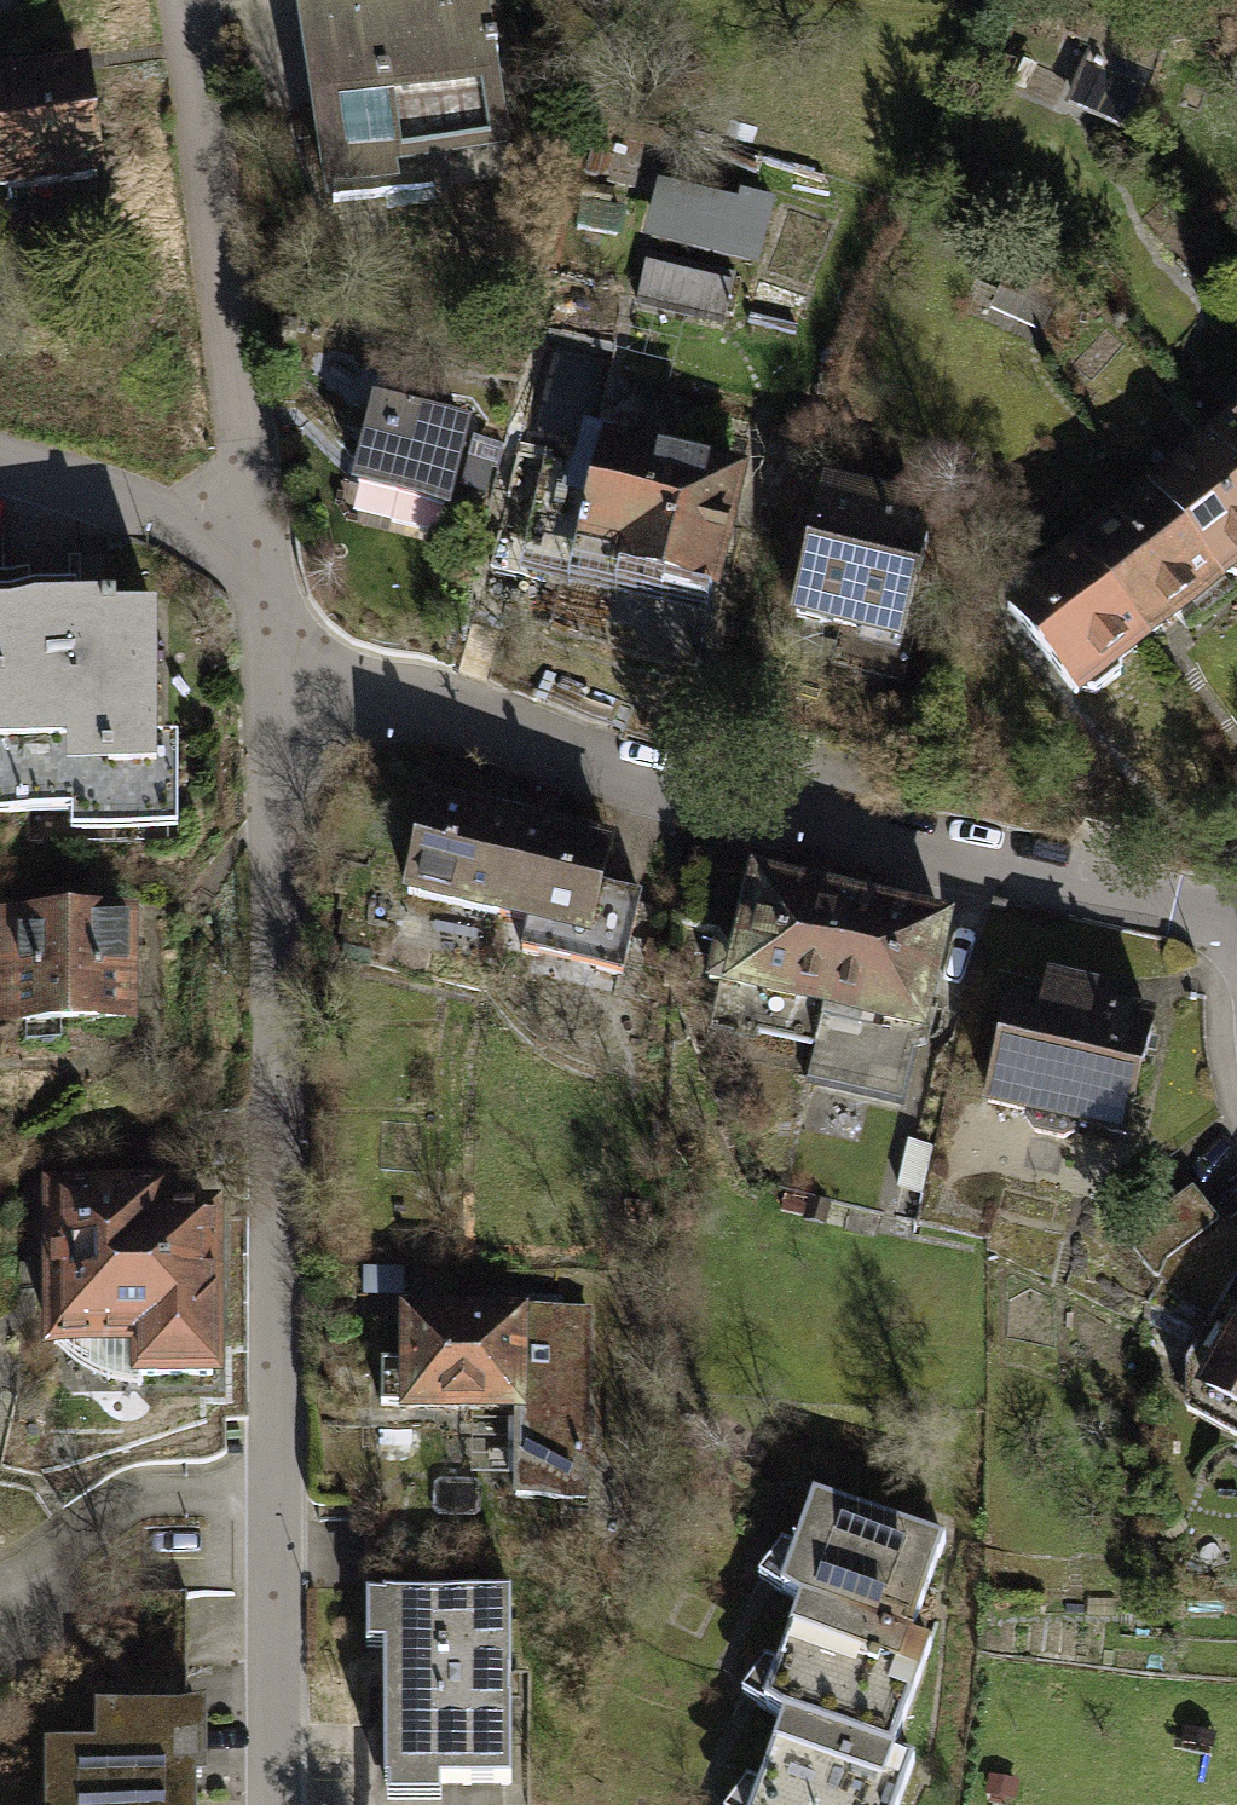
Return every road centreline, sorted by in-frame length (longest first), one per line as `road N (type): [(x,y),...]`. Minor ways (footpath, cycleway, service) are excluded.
road 1 (residential): [(277,601),(263,1804)]
road 2 (residential): [(277,601),(345,679),(442,715),(1236,927)]
road 3 (residential): [(191,0),(277,601)]

